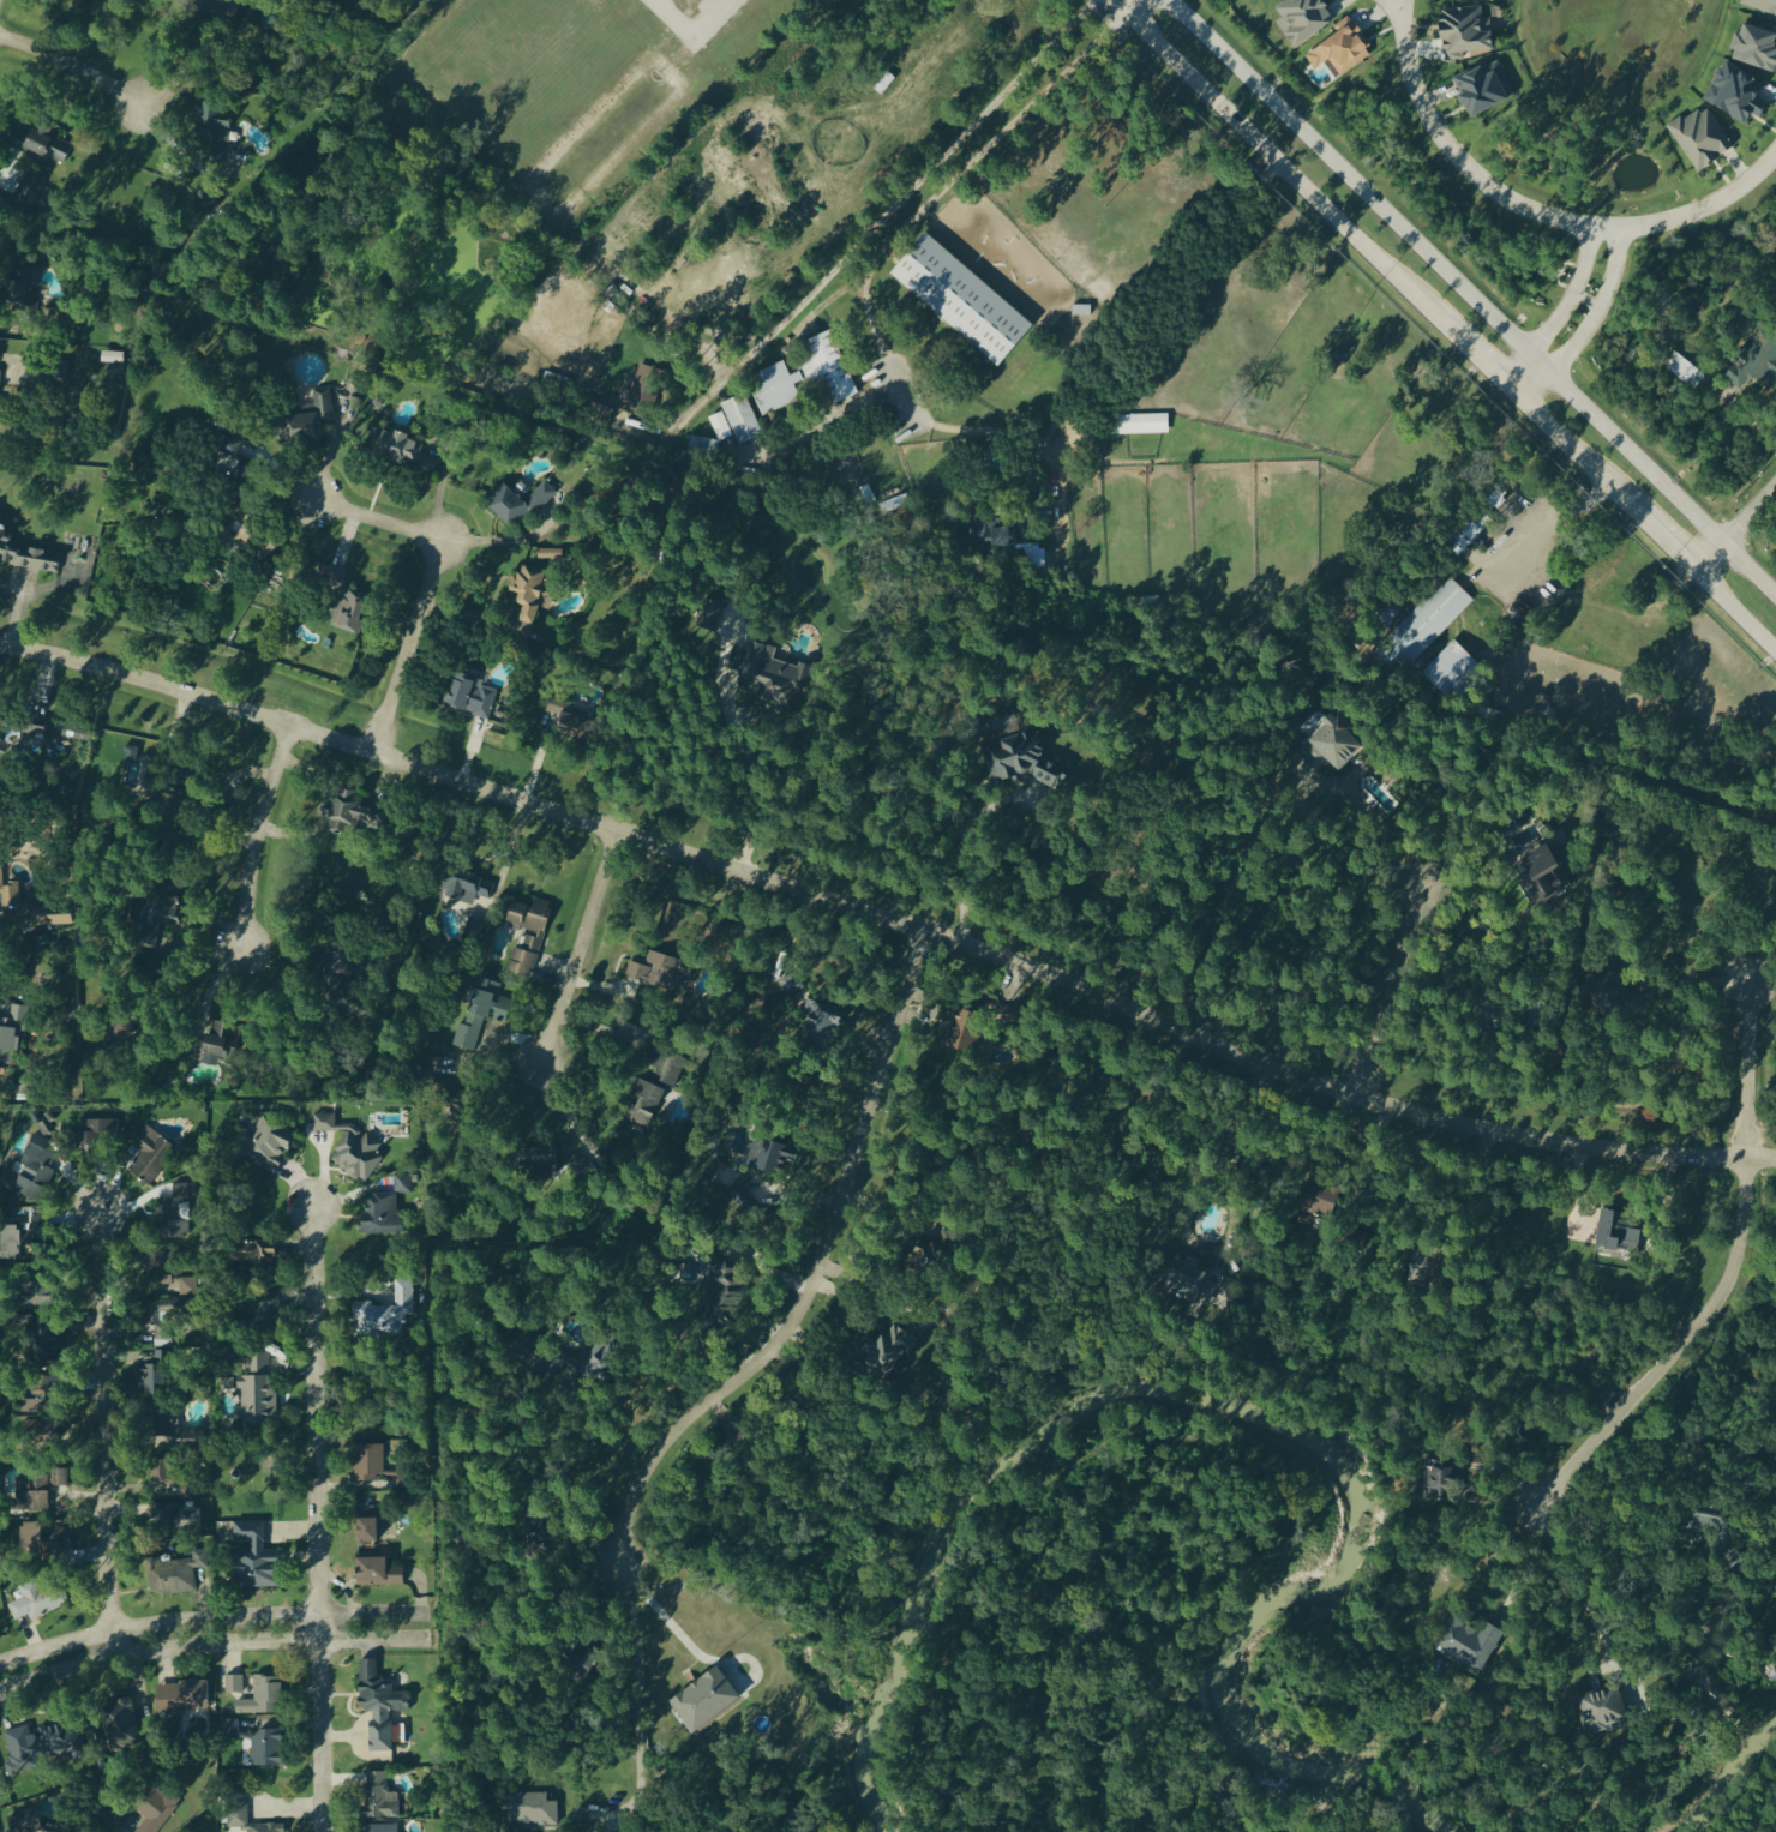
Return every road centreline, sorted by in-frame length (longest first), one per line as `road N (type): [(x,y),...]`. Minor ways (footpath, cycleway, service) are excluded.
road 1 (tertiary): [(0,642),(154,677),(299,722),(967,945),(1357,1092),(1588,1143),(1775,1157)]
road 2 (secondary): [(1775,596),(1164,0)]
road 3 (residential): [(616,1563),(629,1508),(664,1442),(763,1357),(794,1317),(924,931)]
road 4 (residential): [(327,1831),(314,1206)]
road 5 (secondary): [(1109,0),(1442,323)]
road 6 (residential): [(125,1657),(106,1587),(100,1205)]
road 7 (residential): [(1745,1158),(1739,1238),(1721,1293),(1531,1508)]
road 8 (residential): [(382,750),(443,554),(436,539),(415,529),(310,497)]
road 9 (residential): [(1602,229),(1541,216),(1463,163),(1412,80),(1405,0)]
road 10 (residential): [(0,1693),(125,1657),(322,1644)]
road 11 (residential): [(322,1616),(160,1627),(0,1667)]
road 12 (residential): [(624,830),(546,1064)]
road 13 (residential): [(299,722),(265,827),(244,948)]
road 14 (residential): [(1357,1092),(1421,884)]
road 15 (residential): [(1602,229),(1691,215),(1723,200),(1775,156)]
road 16 (residential): [(1745,1158),(1747,984)]
road 17 (residential): [(0,37),(101,73),(151,113)]
road 18 (residential): [(1540,362),(1580,341),(1597,316),(1613,229)]
road 19 (secondary): [(1514,391),(1624,500)]
road 20 (residential): [(1586,228),(1578,284),(1540,362)]
road 21 (residential): [(1775,481),(1694,570)]

